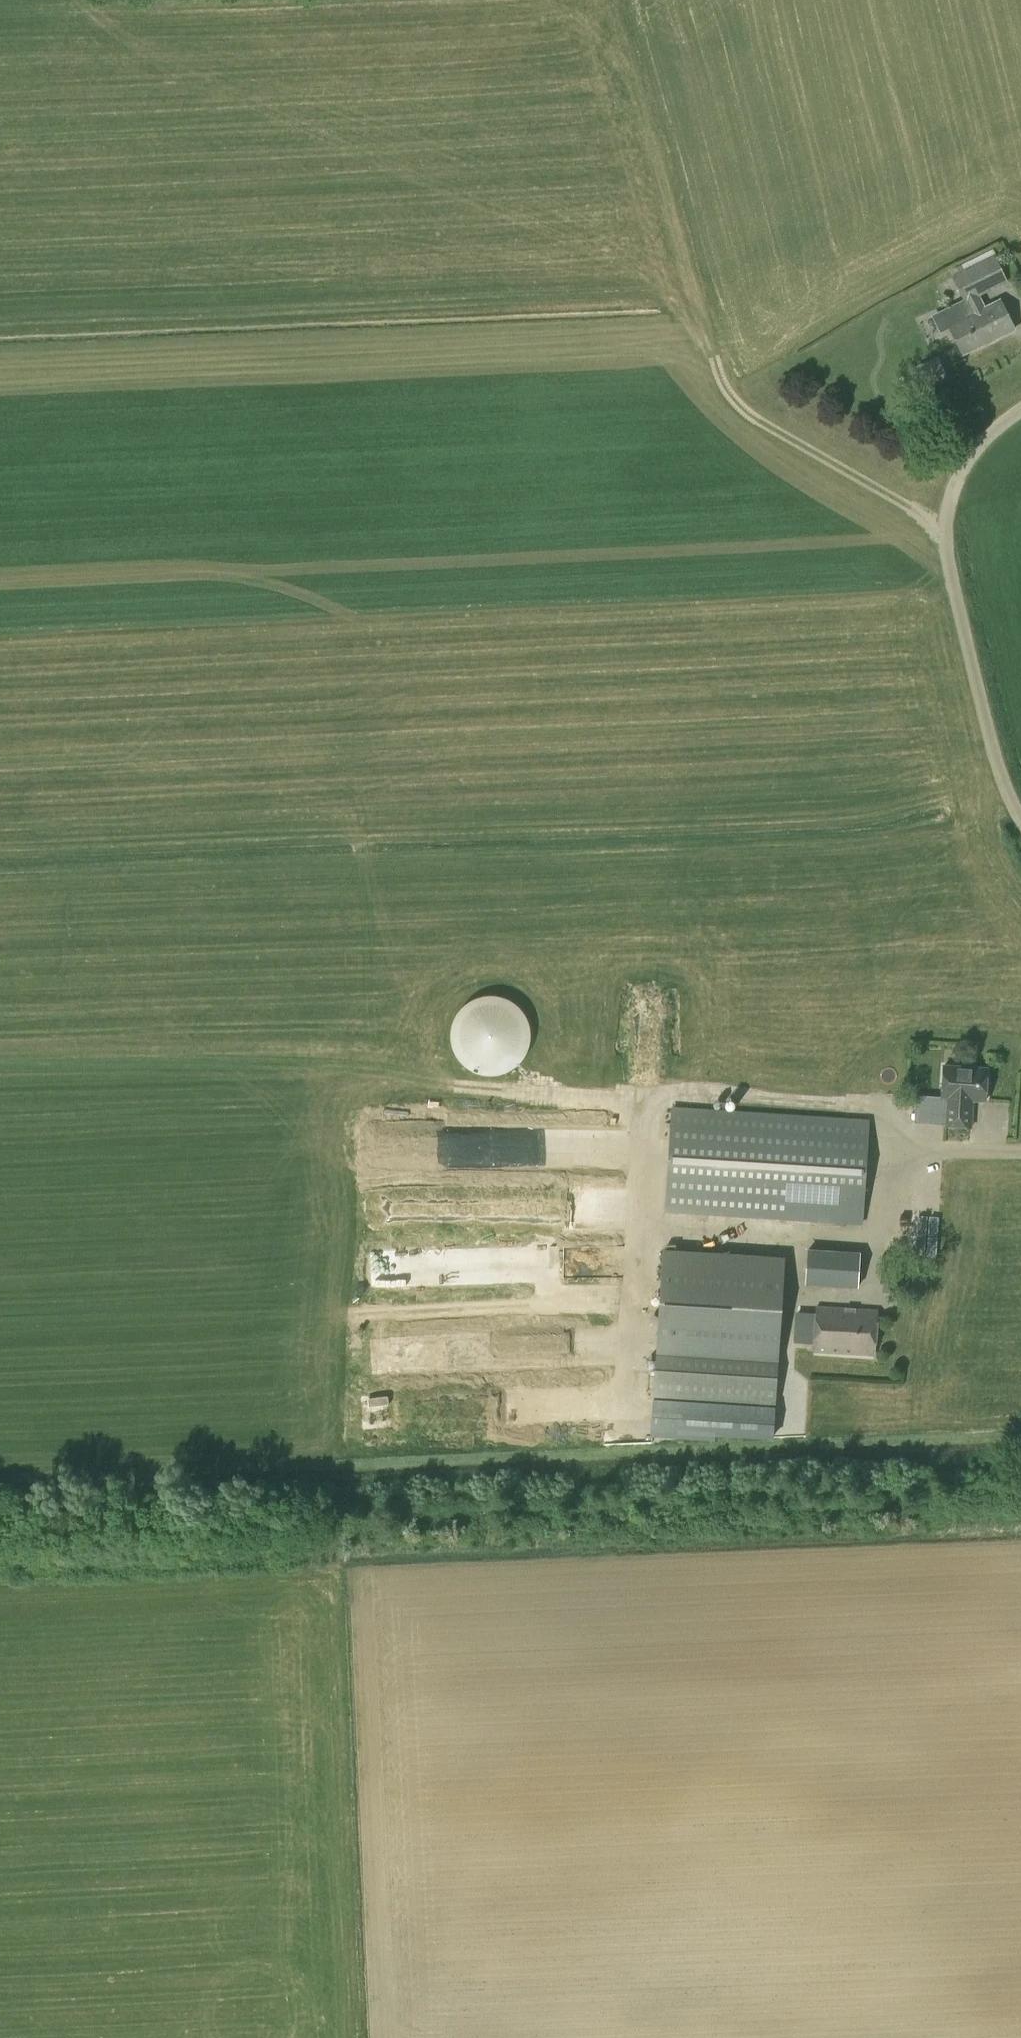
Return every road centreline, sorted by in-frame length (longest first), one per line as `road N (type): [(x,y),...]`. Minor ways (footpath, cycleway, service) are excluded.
road 1 (unclassified): [(1020,819),(1001,778),(948,528),(956,473),(987,432),(1020,408)]

